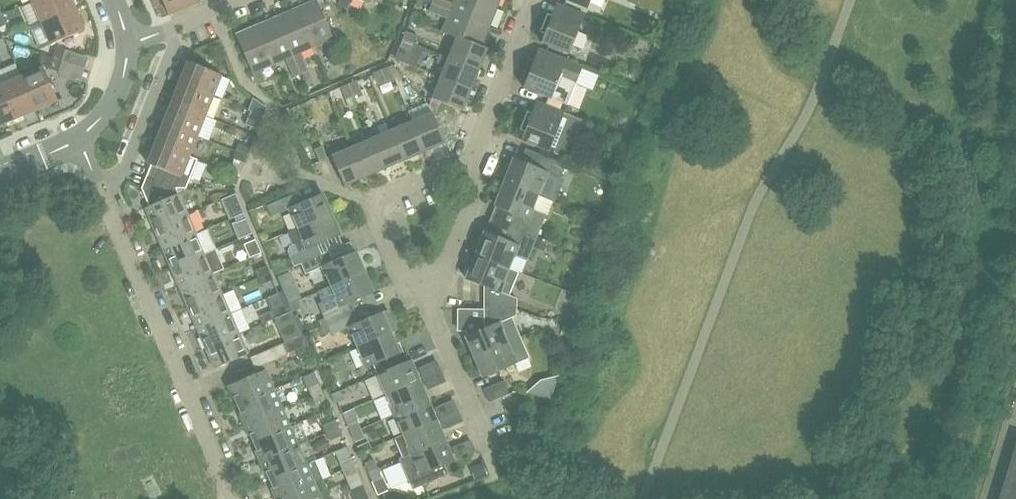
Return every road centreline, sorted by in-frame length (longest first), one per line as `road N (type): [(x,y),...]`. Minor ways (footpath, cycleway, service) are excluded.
road 1 (residential): [(232,498),(102,195)]
road 2 (residential): [(416,288),(369,197),(480,152)]
road 3 (residential): [(102,195),(141,133),(173,47),(167,30)]
road 4 (residential): [(489,448),(416,288)]
road 5 (residential): [(480,152),(538,0)]
road 6 (residential): [(416,288),(445,266),(480,152)]

